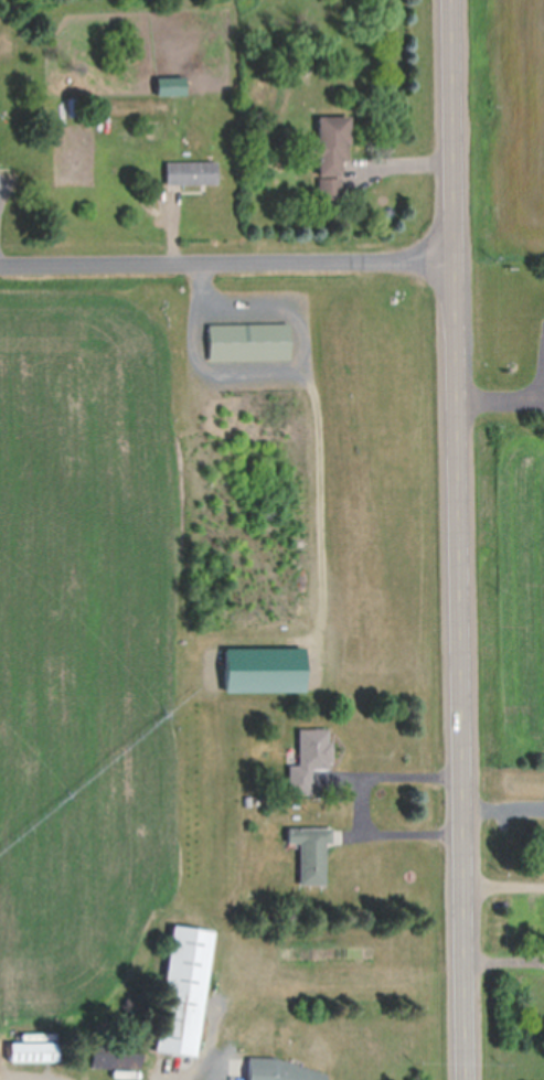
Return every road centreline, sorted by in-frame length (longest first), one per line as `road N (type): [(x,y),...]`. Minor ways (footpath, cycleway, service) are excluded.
road 1 (primary): [(471,1079),(452,0)]
road 2 (residential): [(0,261),(455,258)]

